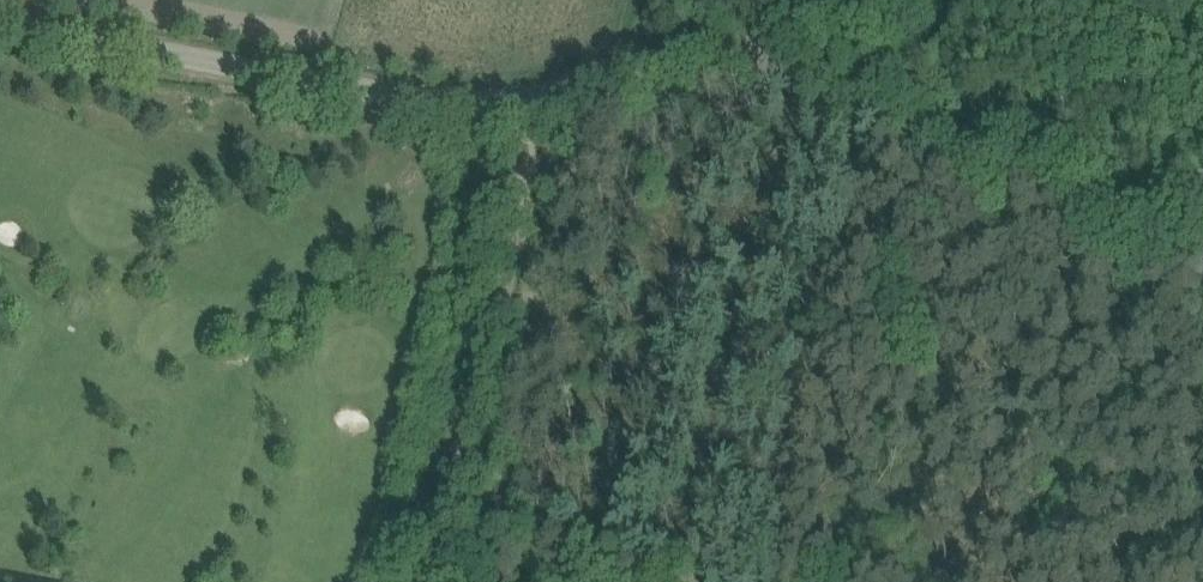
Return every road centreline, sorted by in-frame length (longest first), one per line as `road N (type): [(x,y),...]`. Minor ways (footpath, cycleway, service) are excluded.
road 1 (unclassified): [(517,87),(409,87),(0,26)]
road 2 (track): [(425,581),(533,134),(517,87)]
road 3 (track): [(1202,238),(863,93),(763,62)]
road 4 (track): [(763,62),(660,65),(517,87)]

